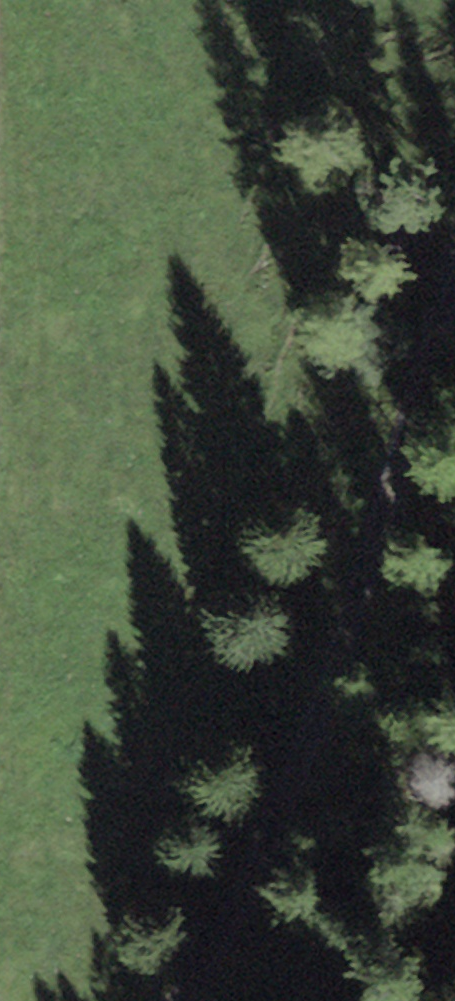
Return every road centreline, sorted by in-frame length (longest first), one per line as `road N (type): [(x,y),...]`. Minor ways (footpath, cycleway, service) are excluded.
road 1 (track): [(176,1000),(279,827),(454,293)]

